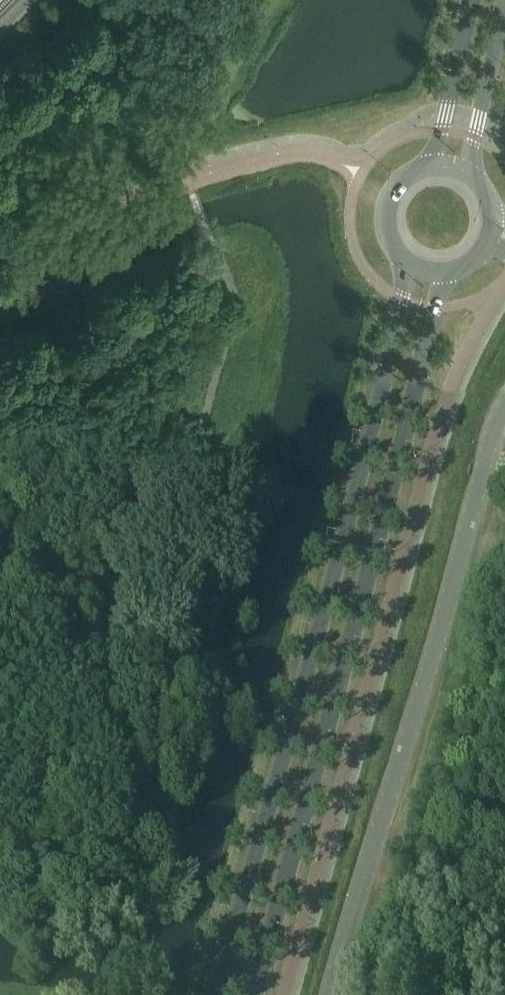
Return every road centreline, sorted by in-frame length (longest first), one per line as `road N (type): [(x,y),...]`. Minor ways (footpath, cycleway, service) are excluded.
road 1 (secondary): [(406,262),(333,568),(212,994)]
road 2 (secondary): [(253,994),(451,273)]
road 3 (unclassified): [(331,994),(504,411)]
road 4 (secondary): [(474,175),(504,0)]
road 5 (secondary): [(468,0),(435,164)]
road 6 (secondary): [(435,164),(405,177),(388,203),(388,235),(406,262)]

